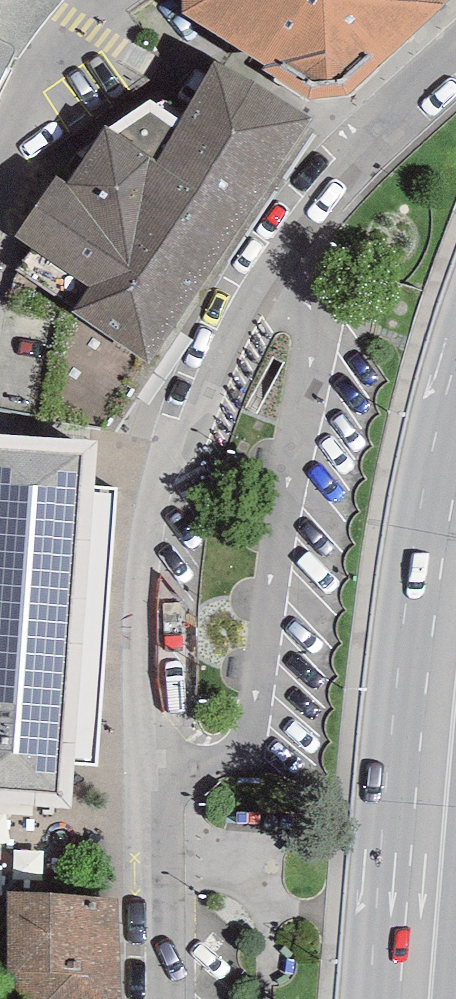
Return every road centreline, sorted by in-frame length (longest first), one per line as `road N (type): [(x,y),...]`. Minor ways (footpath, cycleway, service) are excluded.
road 1 (residential): [(455,63),(368,144),(257,291),(195,428),(153,495),(138,700),(155,870),(151,998)]
road 2 (secondary): [(455,496),(417,769),(399,998)]
road 3 (residential): [(114,0),(79,24),(32,95),(0,167)]

